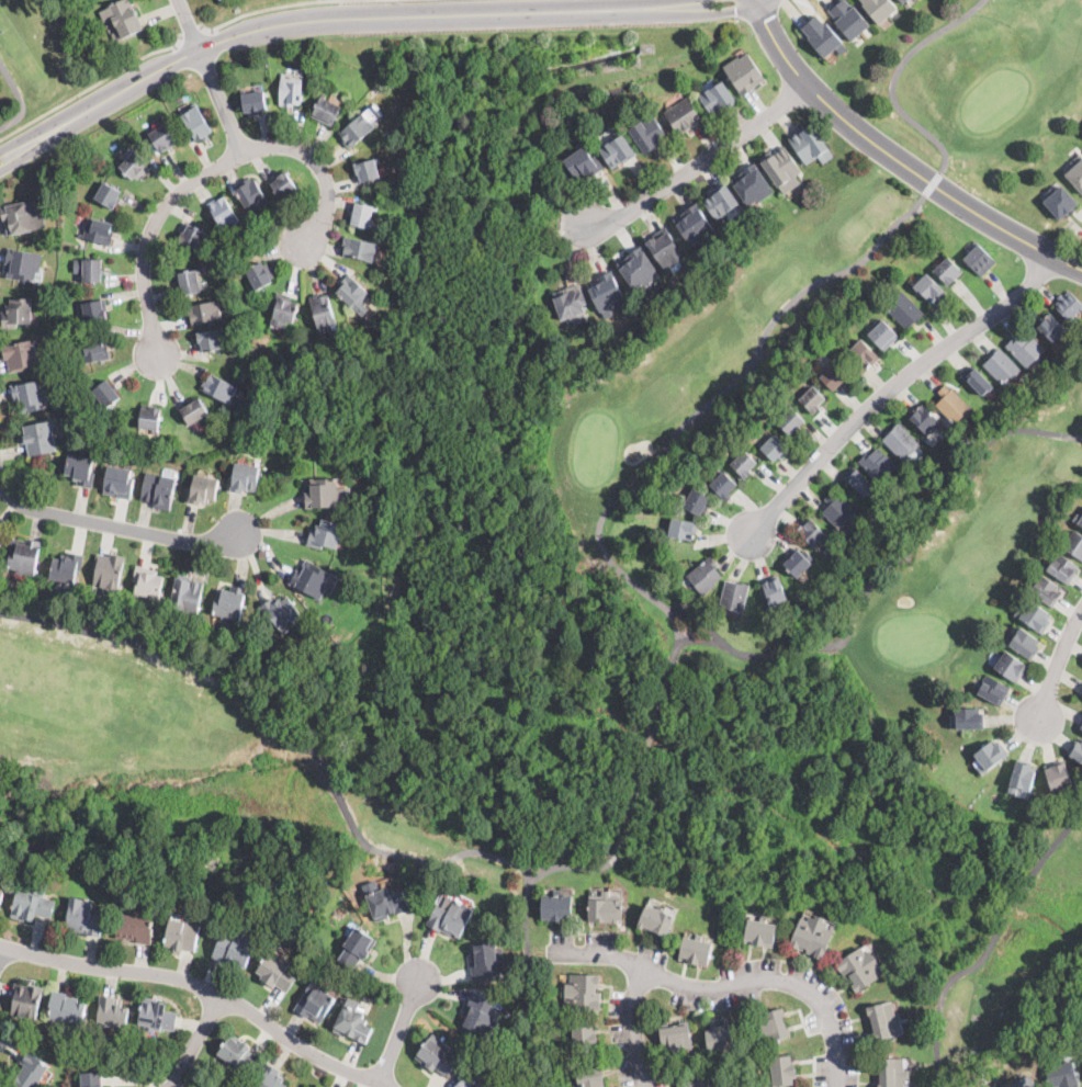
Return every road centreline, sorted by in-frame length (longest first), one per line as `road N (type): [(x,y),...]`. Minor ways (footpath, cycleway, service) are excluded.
road 1 (tertiary): [(716,0),(331,11),(253,25),(155,67),(0,161)]
road 2 (residential): [(762,0),(785,52),(848,123),(980,216),(1081,265)]
road 3 (residential): [(158,356),(145,265),(156,222),(171,200),(261,147),(293,149),(329,183),(323,217),(305,245)]
road 4 (residential): [(0,947),(189,981),(386,1086)]
road 5 (residential): [(1050,251),(1015,301),(859,416),(754,536)]
road 6 (residential): [(553,954),(621,956),(665,980),(700,986),(797,985),(835,1024),(844,1086)]
road 7 (residential): [(809,83),(660,195),(618,220),(587,225)]
road 8 (residential): [(239,535),(203,545),(32,509),(0,480)]
road 9 (residential): [(645,969),(635,1019),(645,1086)]

